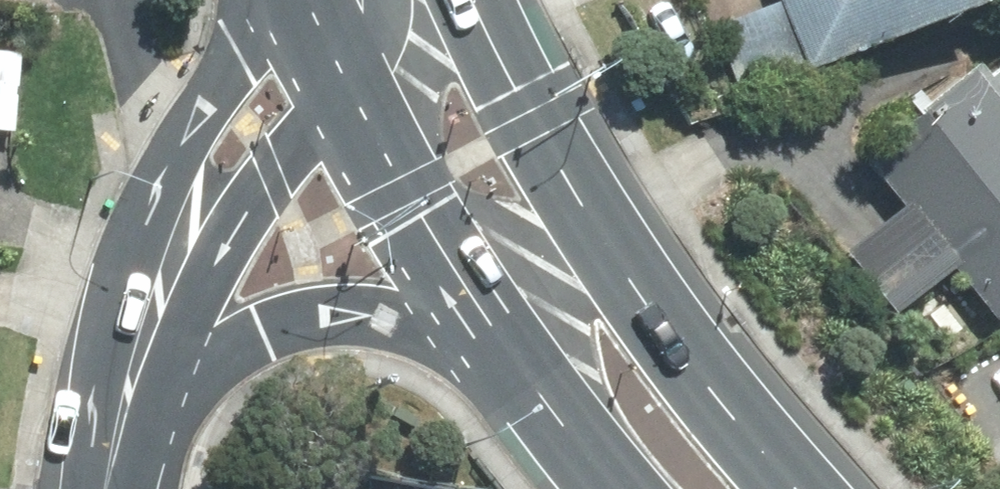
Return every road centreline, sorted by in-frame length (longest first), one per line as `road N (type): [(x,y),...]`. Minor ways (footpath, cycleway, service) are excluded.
road 1 (primary): [(473,0),(511,80),(654,316),(799,488)]
road 2 (residential): [(127,402),(140,280),(167,197),(275,0)]
road 3 (primary): [(503,350),(402,315),(347,313),(261,333),(127,402)]
road 4 (residential): [(347,79),(239,223),(127,402)]
road 5 (primary): [(503,350),(421,228),(347,79)]
road 6 (primary): [(613,488),(503,350)]

